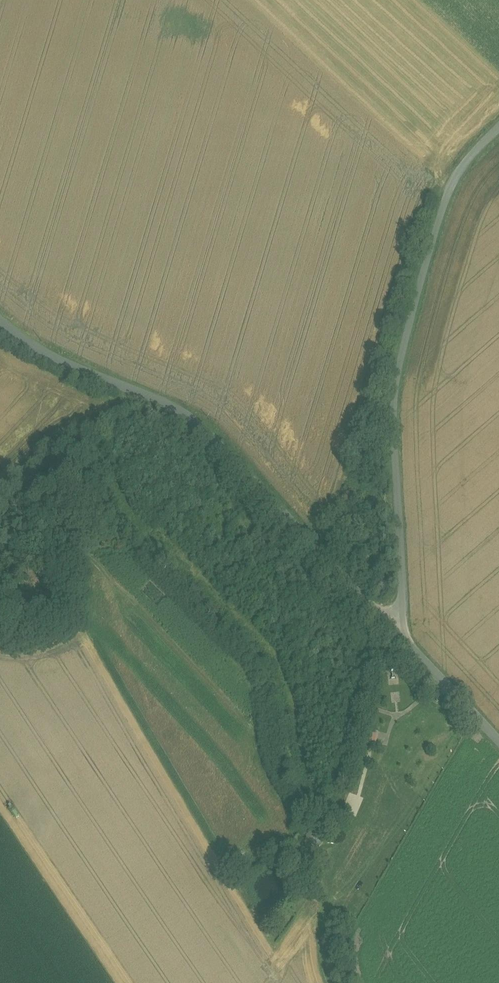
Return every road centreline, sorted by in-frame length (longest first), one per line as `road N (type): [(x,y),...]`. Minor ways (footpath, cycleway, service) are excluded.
road 1 (unclassified): [(498,126),(455,177),(397,371),(402,599),(395,626)]
road 2 (unclassified): [(0,320),(52,356),(197,421),(395,626)]
road 3 (unclassified): [(395,626),(498,744)]

